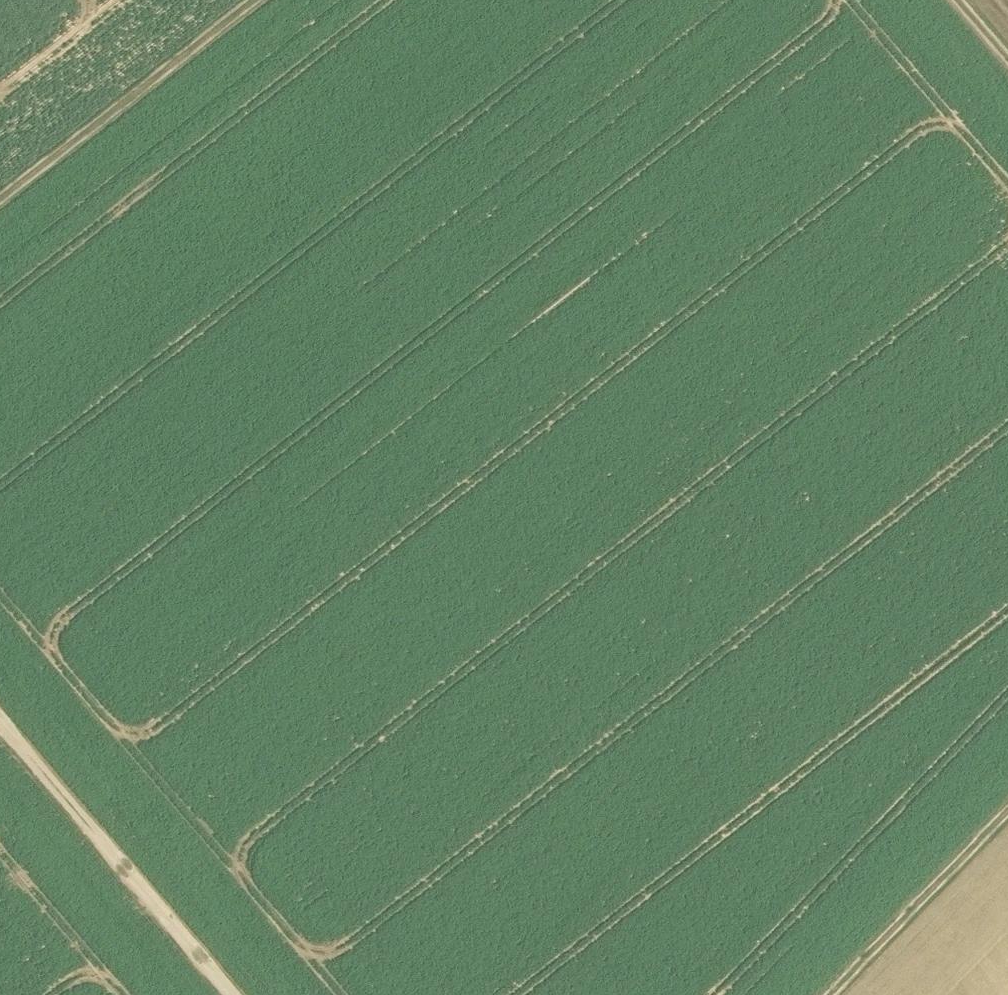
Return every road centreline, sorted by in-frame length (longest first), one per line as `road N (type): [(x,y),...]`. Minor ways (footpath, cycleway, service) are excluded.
road 1 (track): [(237,994),(0,715)]
road 2 (track): [(0,203),(257,0)]
road 3 (track): [(831,994),(1007,811)]

